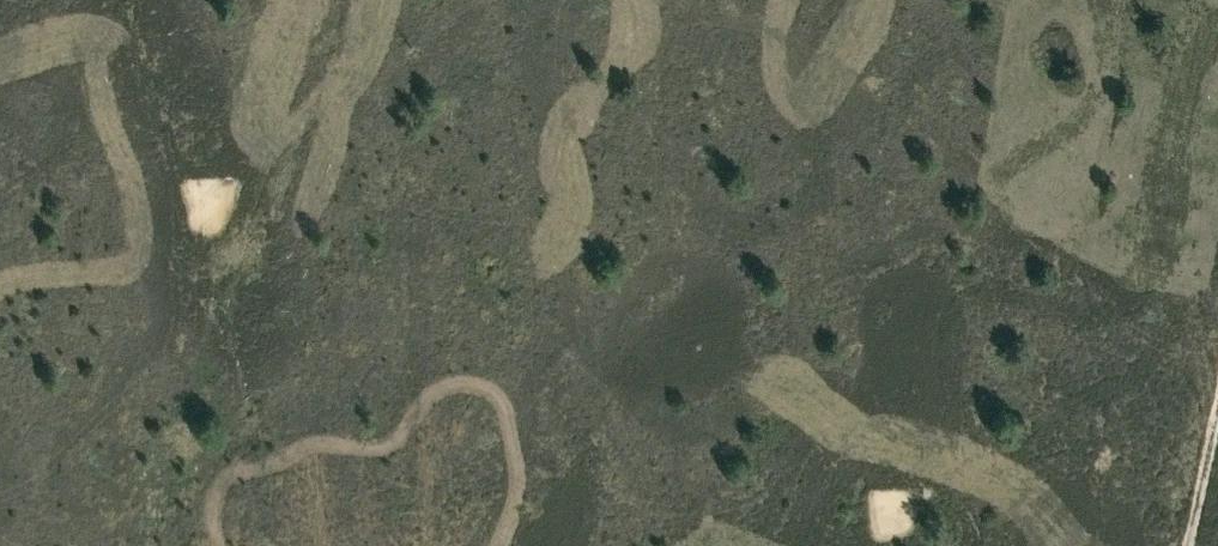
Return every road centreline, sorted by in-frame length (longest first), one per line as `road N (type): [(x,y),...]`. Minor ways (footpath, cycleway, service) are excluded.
road 1 (track): [(1217,413),(1188,545)]

